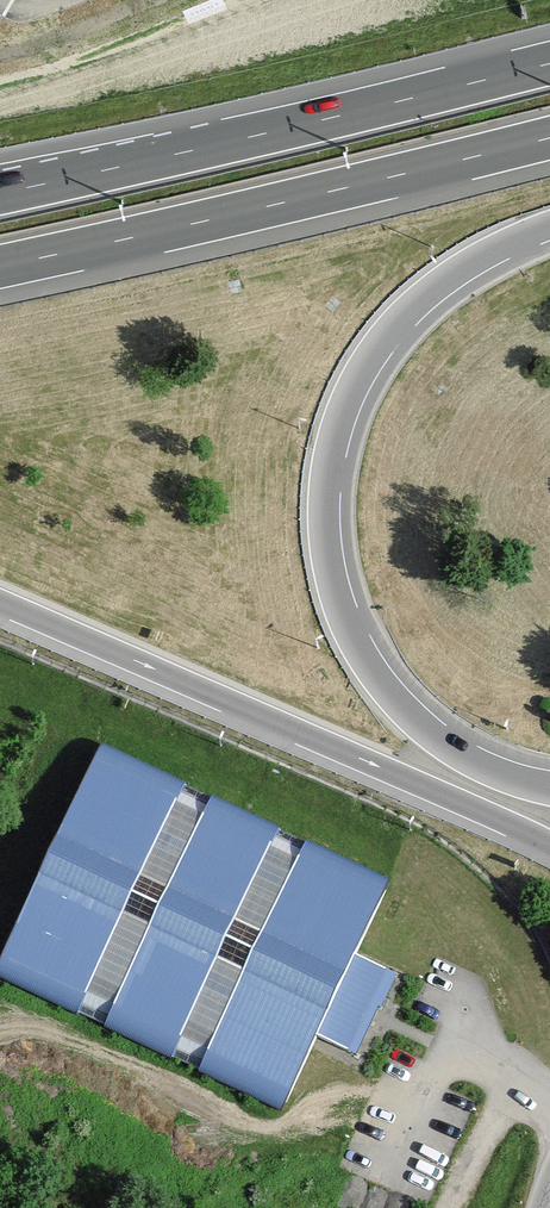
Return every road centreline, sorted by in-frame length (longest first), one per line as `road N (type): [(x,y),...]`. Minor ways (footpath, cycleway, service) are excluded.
road 1 (motorway): [(549,785),(502,774),(452,747),(390,692),(344,616),(324,526),(336,433),(375,351),(449,280),(549,227)]
road 2 (motorway): [(0,603),(549,846)]
road 3 (motorway): [(549,62),(0,192)]
road 4 (motorway): [(0,267),(549,139)]
road 5 (track): [(514,1082),(448,1207)]

